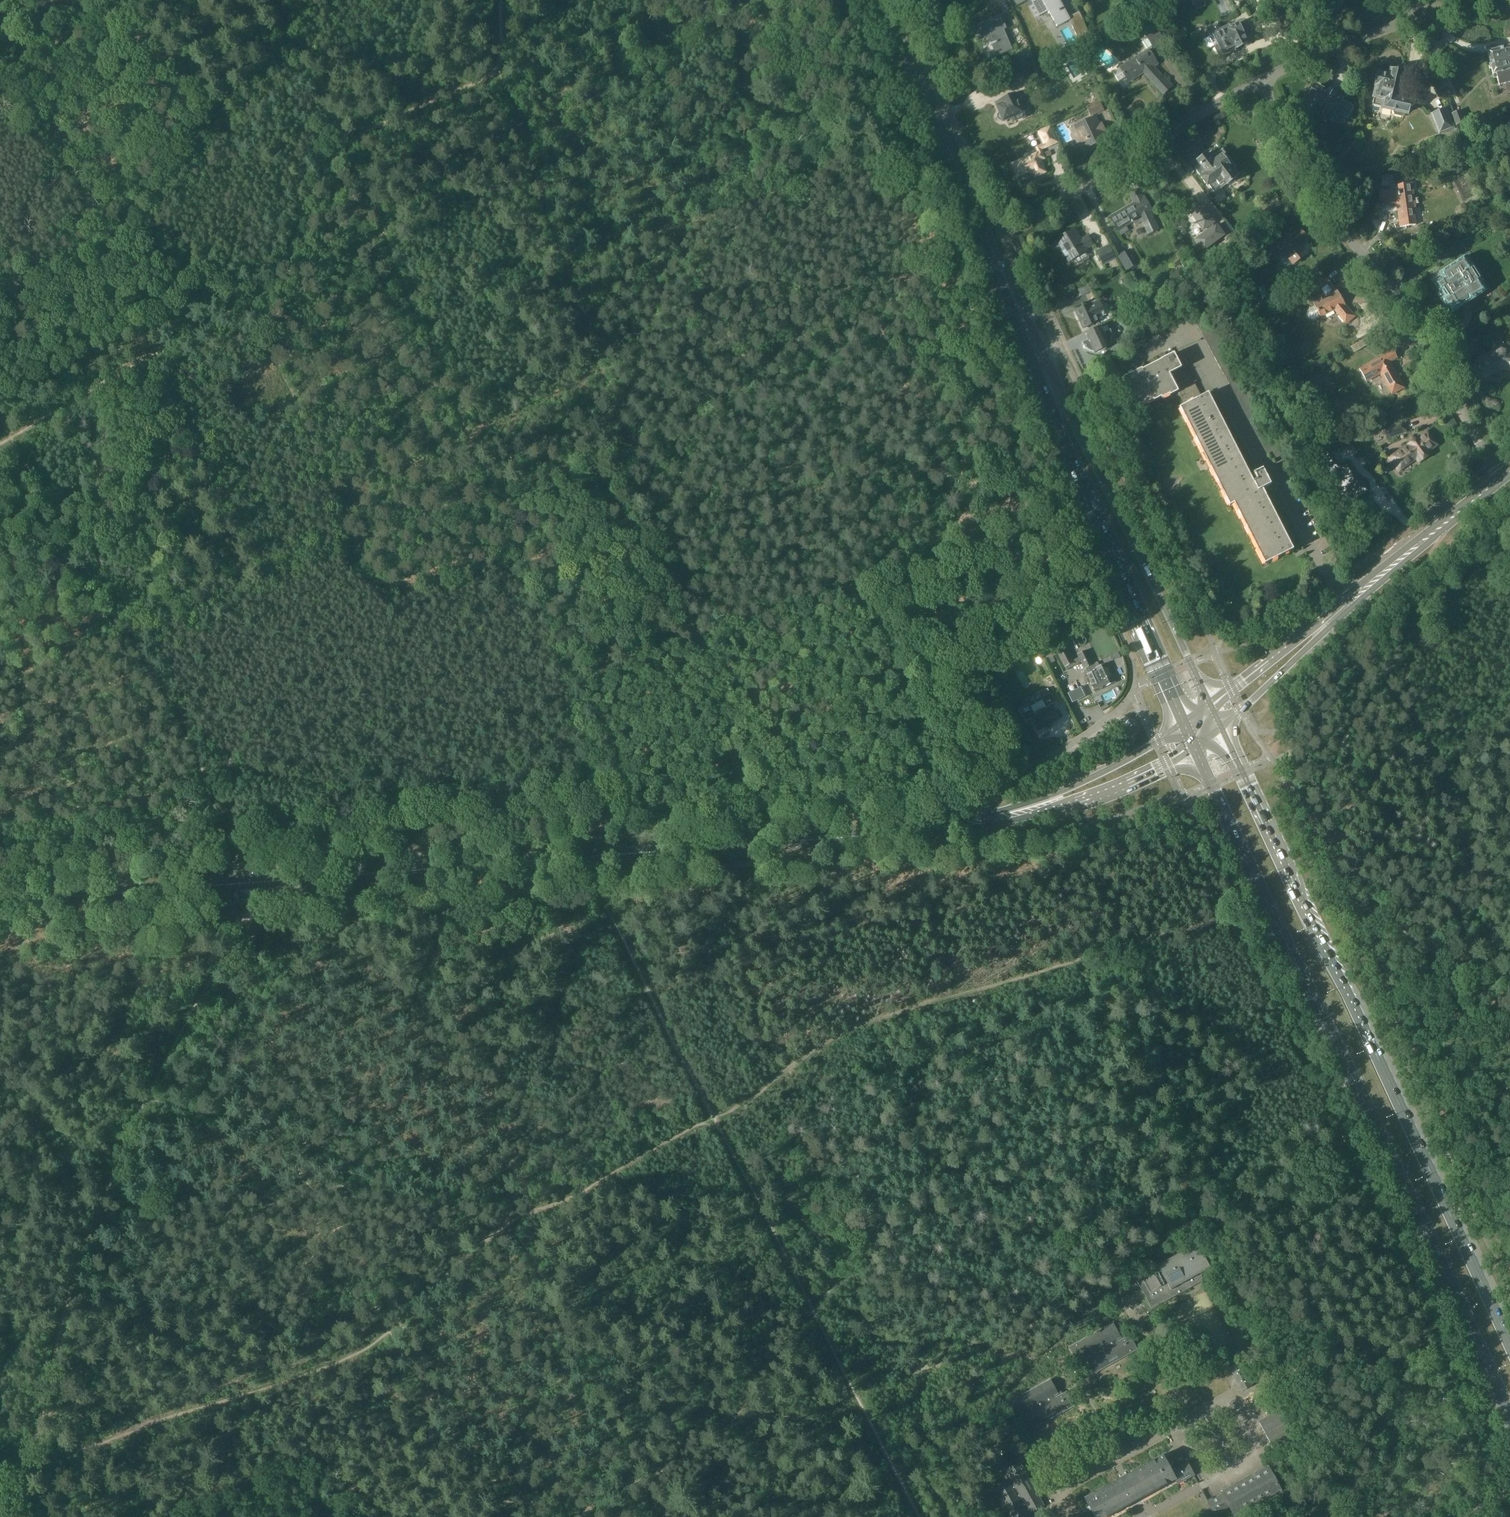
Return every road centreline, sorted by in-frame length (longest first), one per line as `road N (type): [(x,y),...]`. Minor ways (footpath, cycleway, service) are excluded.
road 1 (primary): [(0,902),(925,830)]
road 2 (track): [(715,1118),(581,1190),(513,1212),(362,1348),(22,1472)]
road 3 (primary): [(1193,750),(1509,1417)]
road 4 (track): [(920,1516),(667,1029),(601,893),(596,856)]
road 5 (primary): [(1509,1346),(1223,728)]
road 6 (track): [(504,0),(505,67),(696,631)]
road 7 (track): [(22,1472),(71,1289),(118,1158),(254,908),(255,882)]
road 8 (track): [(0,419),(252,857),(255,882)]
road 9 (track): [(340,145),(260,290),(0,443)]
road 10 (residential): [(1502,476),(1400,298),(1299,173),(1262,79)]
road 11 (track): [(579,676),(696,631),(861,583),(1009,501)]
road 12 (primary): [(1041,359),(883,0)]
road 13 (primary): [(1041,359),(1182,725)]
road 14 (primary): [(1211,704),(1041,359)]
road 15 (track): [(149,1096),(513,1212)]
road 16 (track): [(644,1478),(513,1212)]
road 17 (residential): [(1028,219),(1262,79)]
road 18 (track): [(849,588),(880,625),(905,629),(957,689),(989,785)]
road 19 (primary): [(992,823),(1106,793),(1193,750)]
road 20 (primary): [(1182,725),(1099,774),(990,813)]
road 21 (secondary): [(1502,476),(1347,600)]
road 22 (secondary): [(1223,728),(1347,600)]
road 23 (secondary): [(1347,600),(1211,704)]
road 24 (unclassified): [(1105,721),(983,789),(990,813)]
road 25 (track): [(276,0),(340,145)]
road 26 (track): [(1471,972),(1349,899),(1336,900)]

